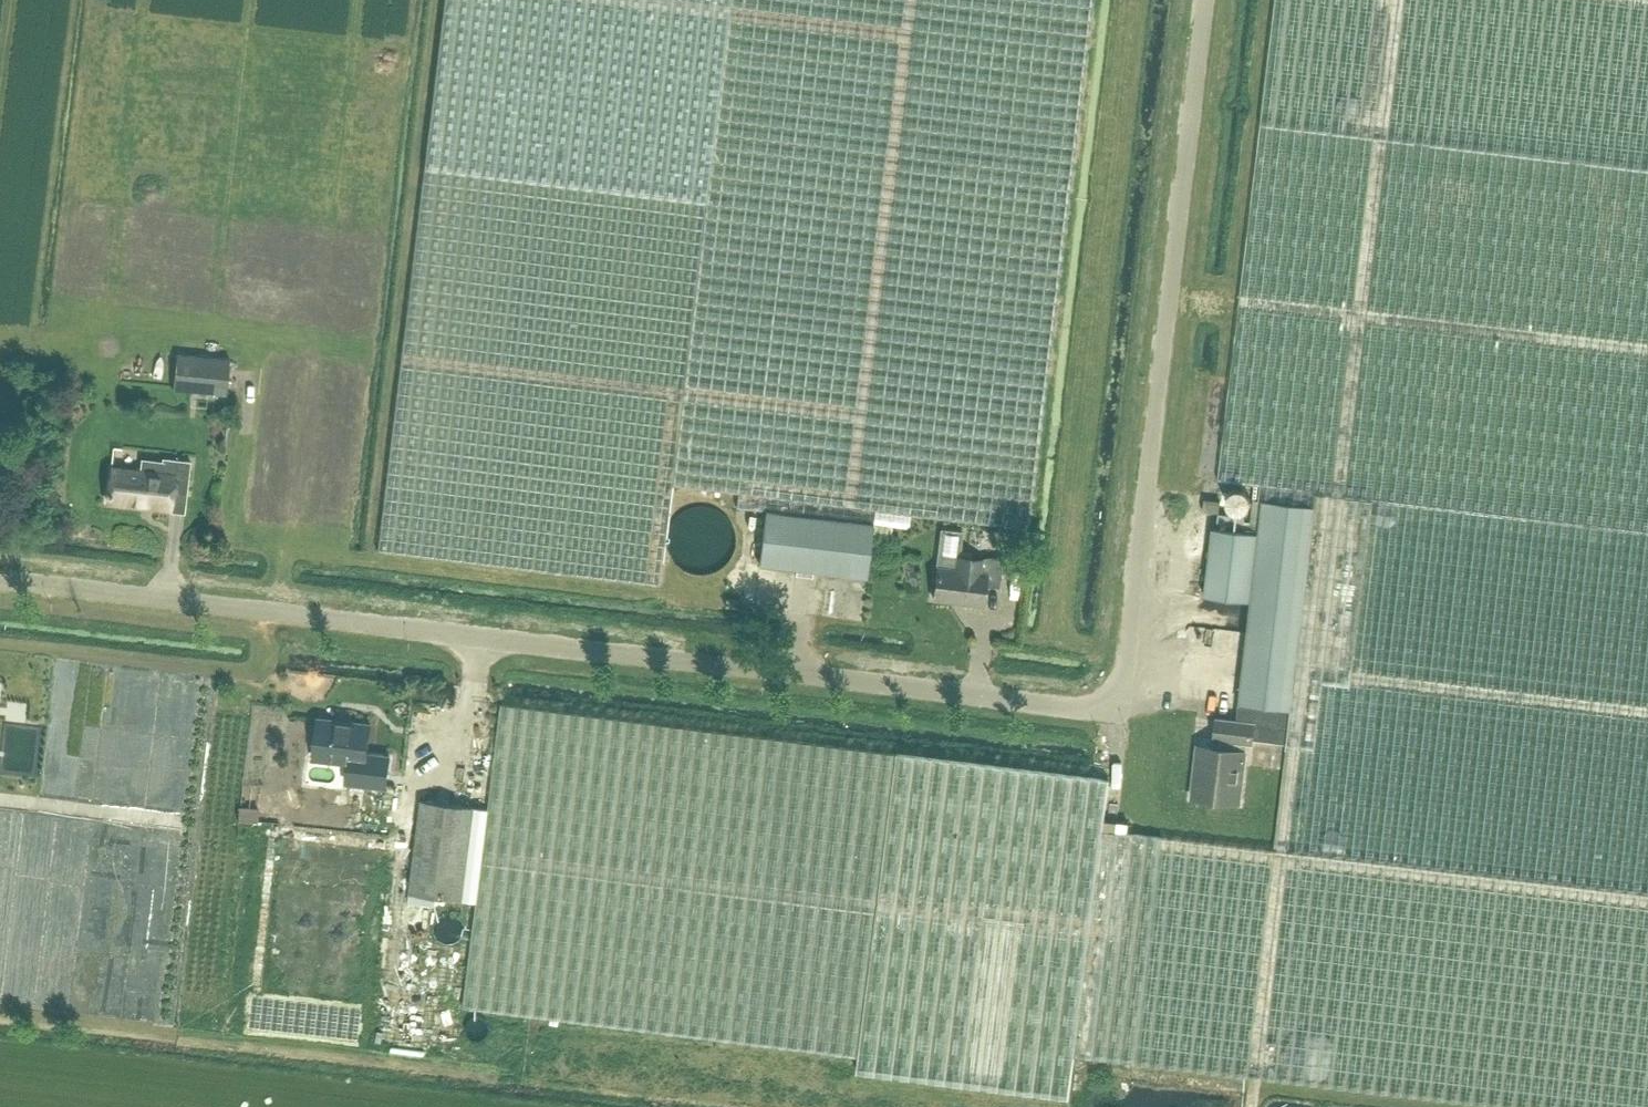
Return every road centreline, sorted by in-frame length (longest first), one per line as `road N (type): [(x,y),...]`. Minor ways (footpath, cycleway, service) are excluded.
road 1 (unclassified): [(1203,0),(1123,642),(1115,671),(1097,691),(1076,697),(0,575)]

